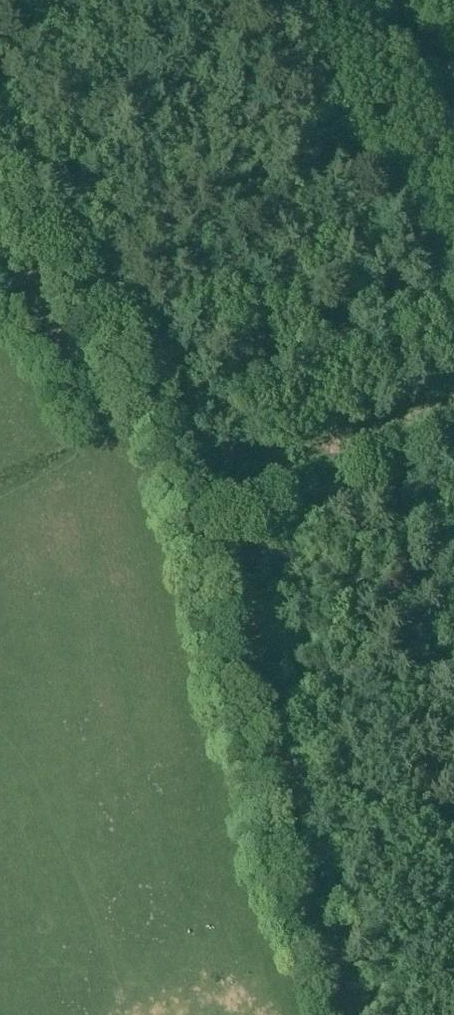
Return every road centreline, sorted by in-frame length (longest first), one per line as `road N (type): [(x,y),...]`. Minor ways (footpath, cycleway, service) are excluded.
road 1 (track): [(318,1014),(197,551)]
road 2 (track): [(197,551),(163,442),(0,201)]
road 3 (track): [(197,551),(453,456)]

